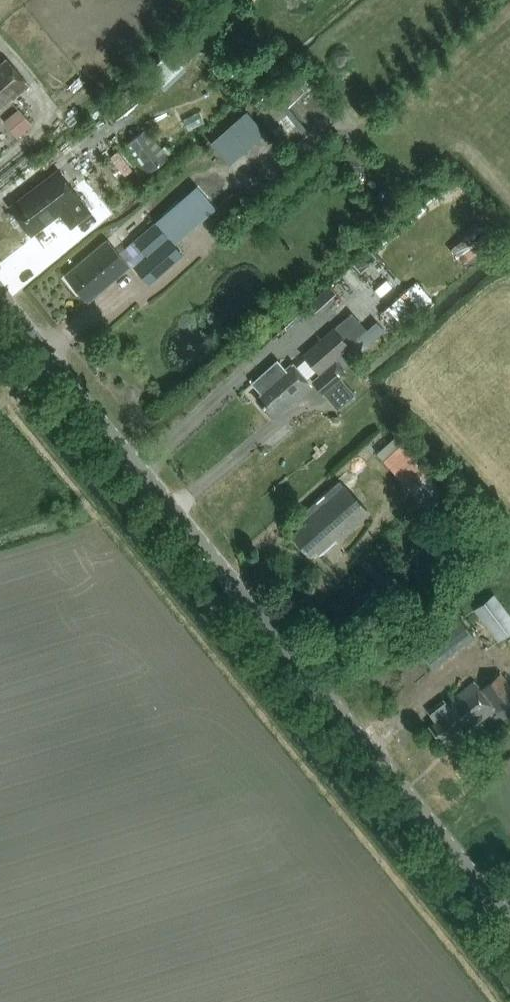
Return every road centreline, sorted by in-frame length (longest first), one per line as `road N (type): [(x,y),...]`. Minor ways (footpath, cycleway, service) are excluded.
road 1 (tertiary): [(509,921),(0,291)]

